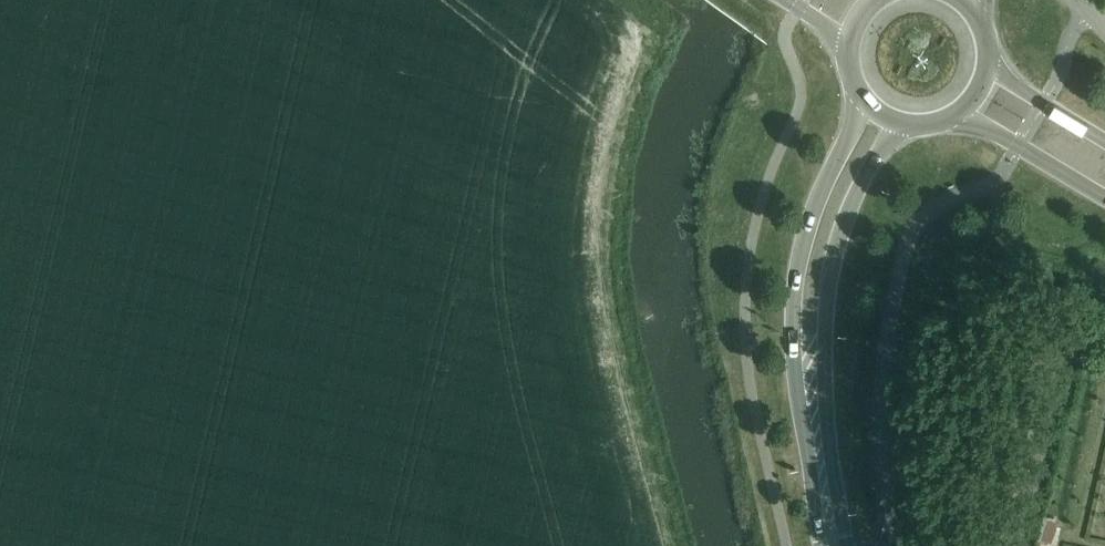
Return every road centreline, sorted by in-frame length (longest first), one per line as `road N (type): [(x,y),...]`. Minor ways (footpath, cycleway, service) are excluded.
road 1 (tertiary): [(865,100),(812,218),(798,275),(795,370),(820,545)]
road 2 (tertiary): [(847,545),(827,401),(832,280),(853,203),(879,151),(904,124)]
road 3 (secondary): [(961,111),(1104,197)]
road 4 (secondary): [(1104,141),(987,69)]

